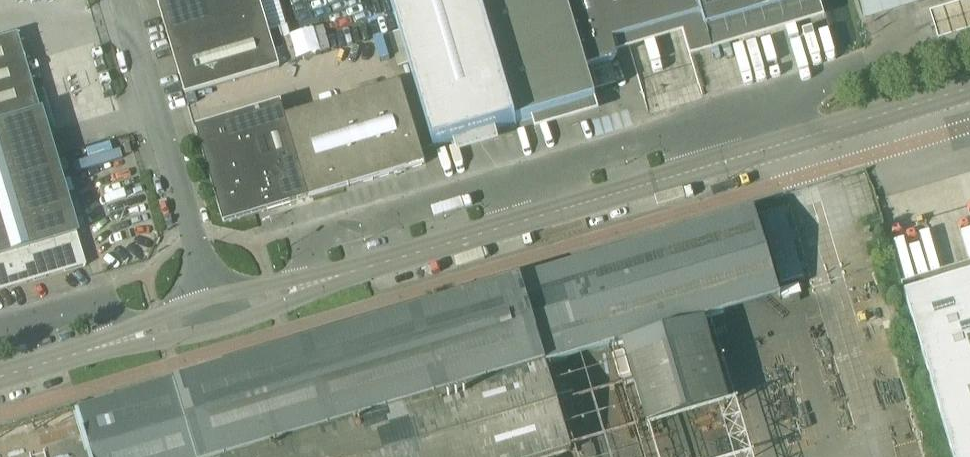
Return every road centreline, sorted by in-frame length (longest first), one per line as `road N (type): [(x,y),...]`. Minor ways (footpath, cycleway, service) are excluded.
road 1 (tertiary): [(213,315),(969,89)]
road 2 (residential): [(213,315),(122,0)]
road 3 (unclassified): [(122,342),(105,297),(0,331)]
road 4 (tertiary): [(0,378),(122,342)]

